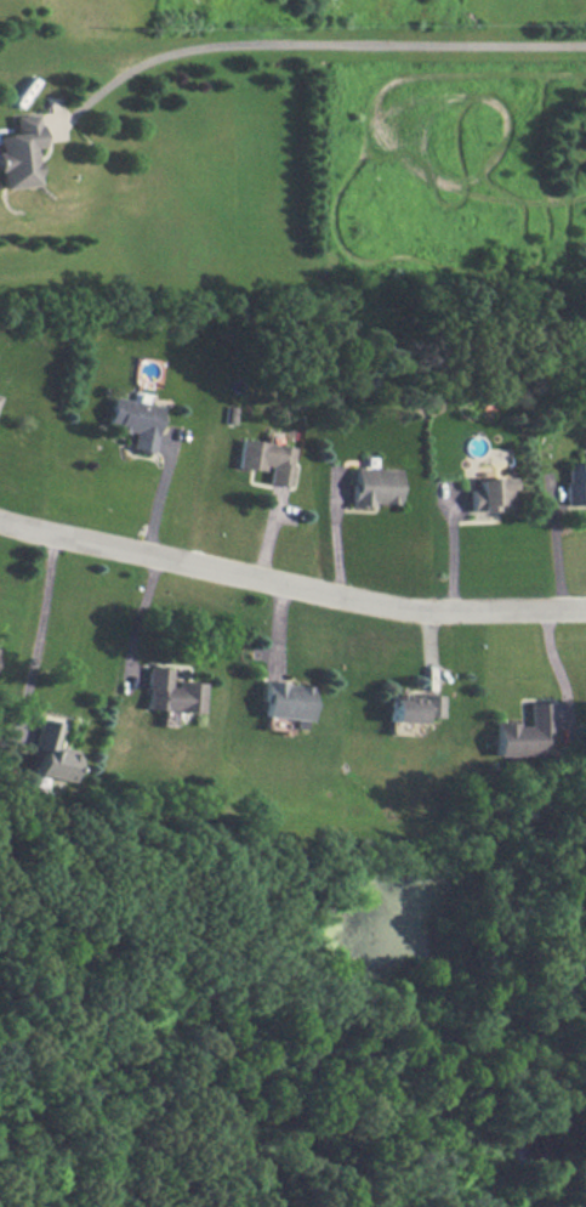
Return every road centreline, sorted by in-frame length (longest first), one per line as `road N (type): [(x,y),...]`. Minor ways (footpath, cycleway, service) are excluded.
road 1 (residential): [(585,605),(431,612),(0,522)]

